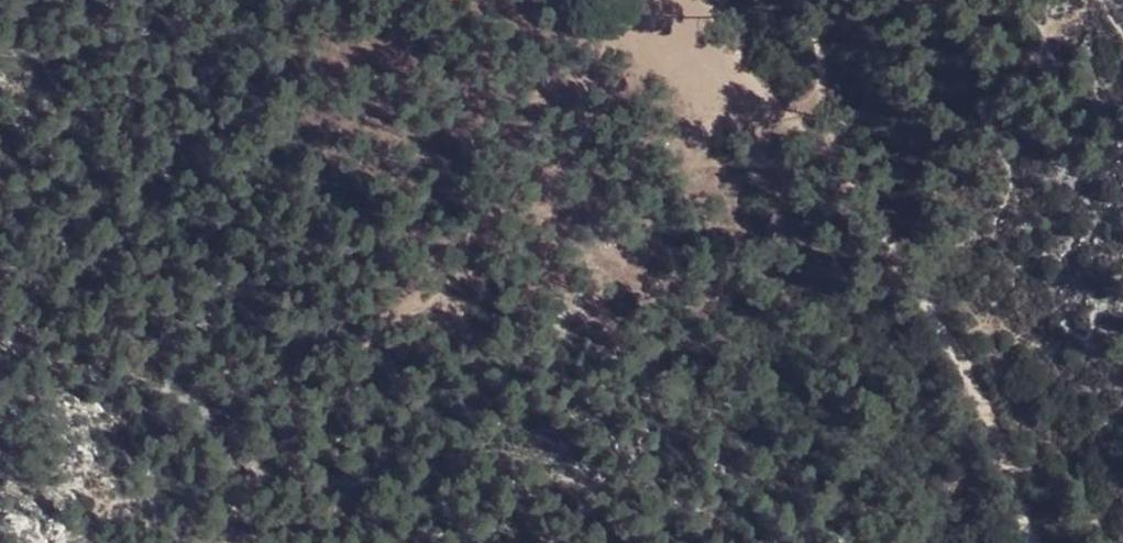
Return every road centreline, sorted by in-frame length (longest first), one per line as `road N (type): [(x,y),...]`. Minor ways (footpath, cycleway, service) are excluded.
road 1 (track): [(802,0),(853,161)]

